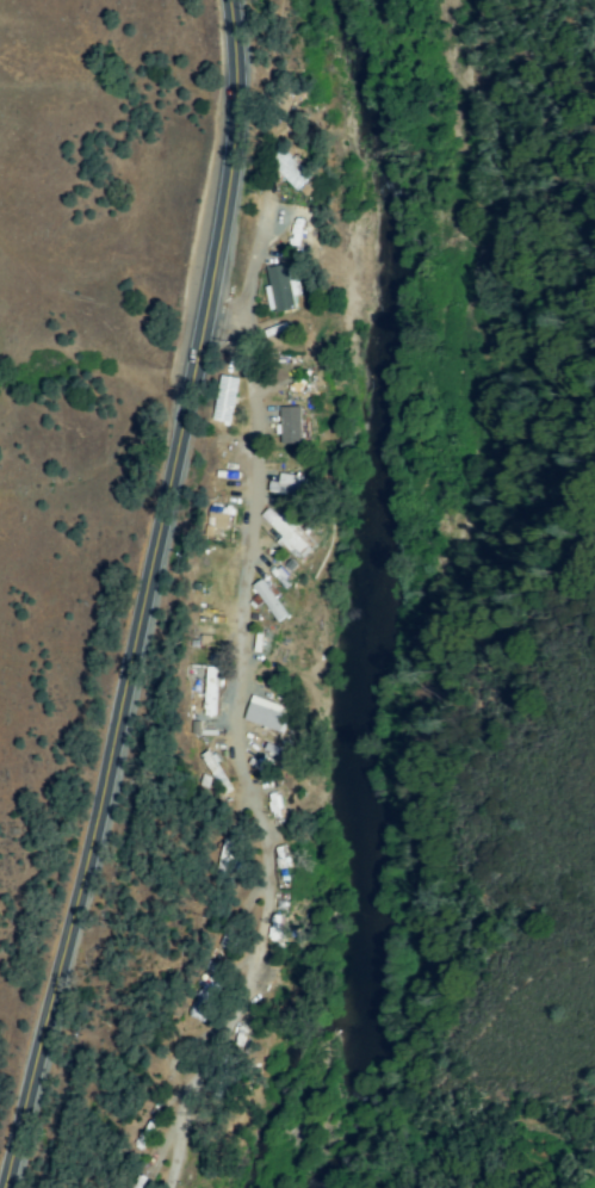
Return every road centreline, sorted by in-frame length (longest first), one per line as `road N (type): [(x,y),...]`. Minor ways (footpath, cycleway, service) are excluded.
road 1 (primary): [(0,1181),(204,326),(235,115)]

